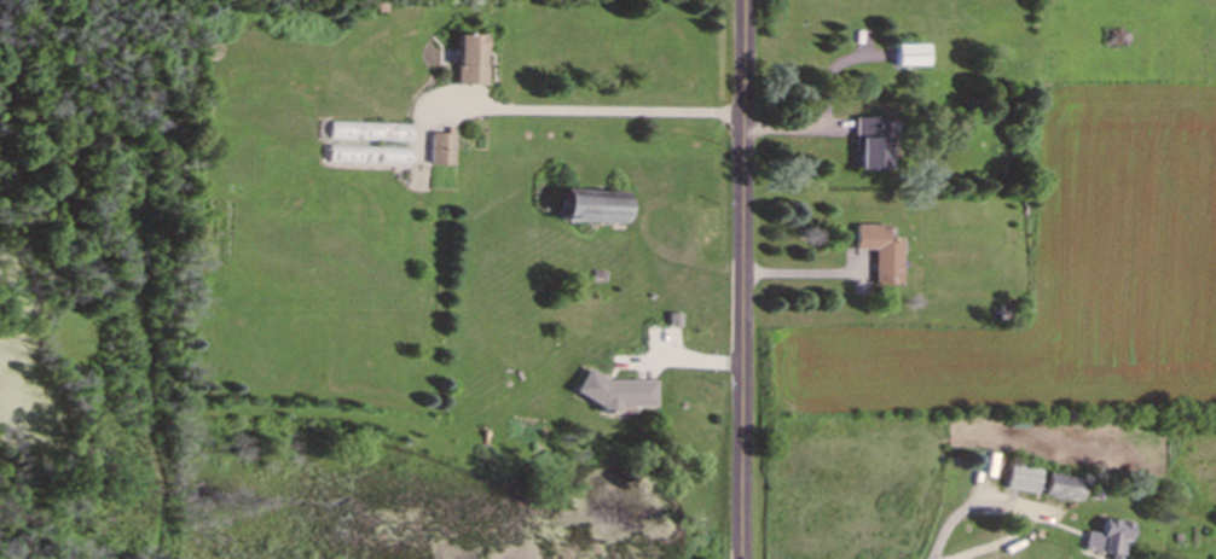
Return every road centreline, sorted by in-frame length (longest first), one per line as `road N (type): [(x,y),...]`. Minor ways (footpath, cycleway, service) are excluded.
road 1 (residential): [(739,558),(743,0)]

